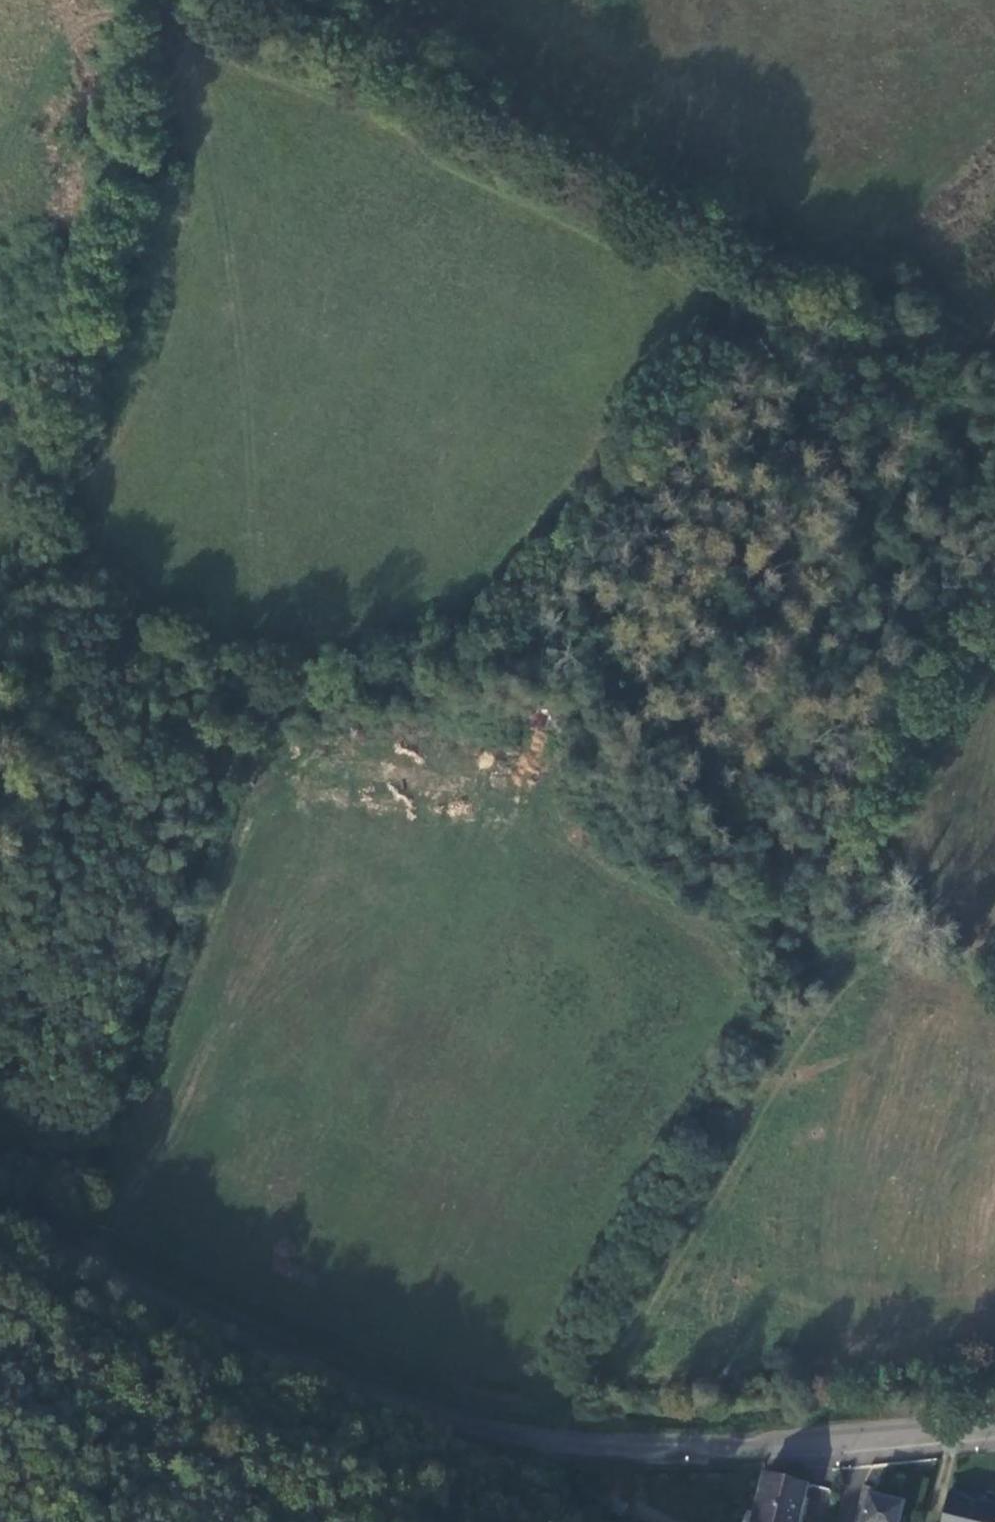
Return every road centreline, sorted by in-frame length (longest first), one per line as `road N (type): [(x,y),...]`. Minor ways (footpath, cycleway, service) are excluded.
road 1 (unclassified): [(0,1213),(460,1421),(563,1441),(790,1445),(994,1428)]
road 2 (track): [(94,1257),(256,796),(293,785),(385,801)]

